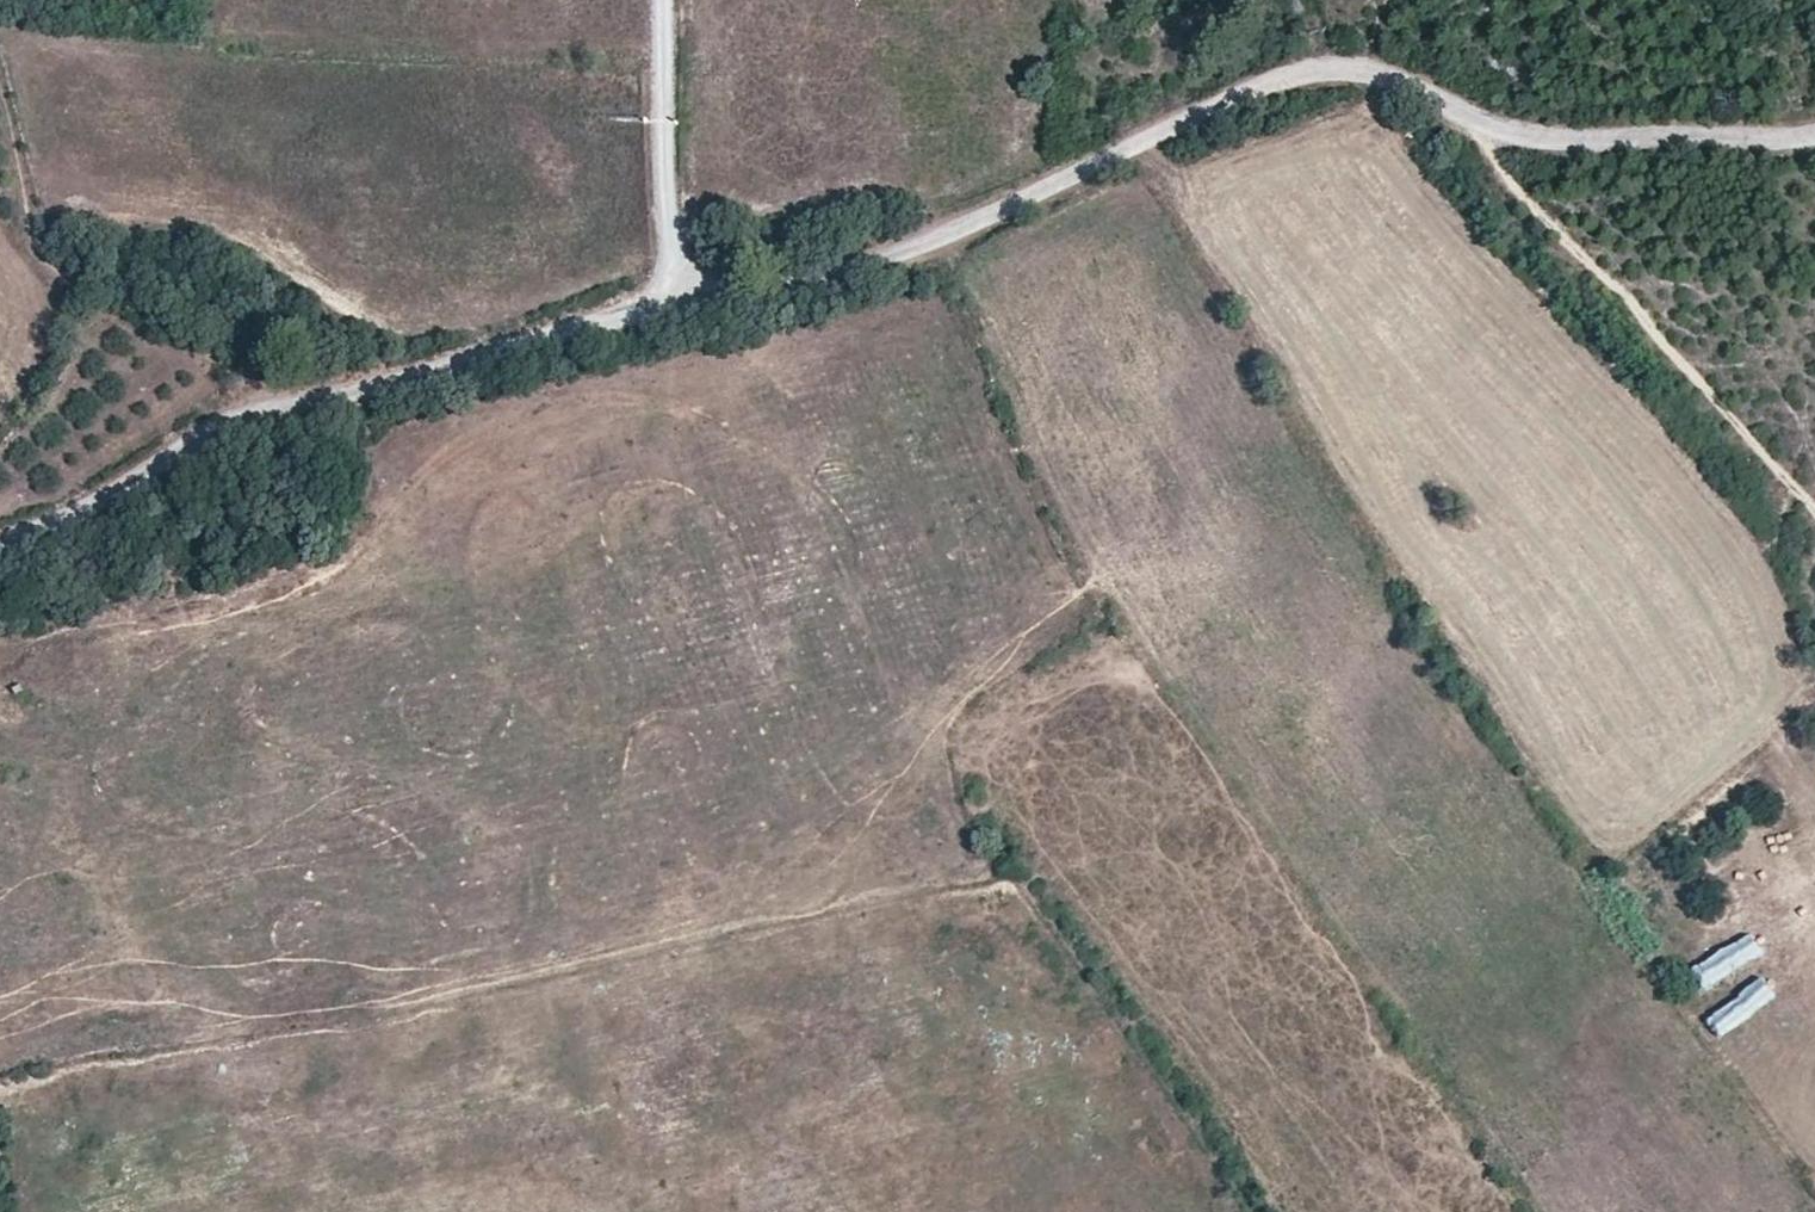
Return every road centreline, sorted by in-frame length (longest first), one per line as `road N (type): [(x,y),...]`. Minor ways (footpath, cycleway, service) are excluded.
road 1 (unclassified): [(0,541),(128,498),(214,437),(637,316),(689,285),(788,291),(846,275),(1272,85),(1354,74),(1524,139),(1772,143),(1814,136)]
road 2 (track): [(689,285),(671,160),(670,0)]

